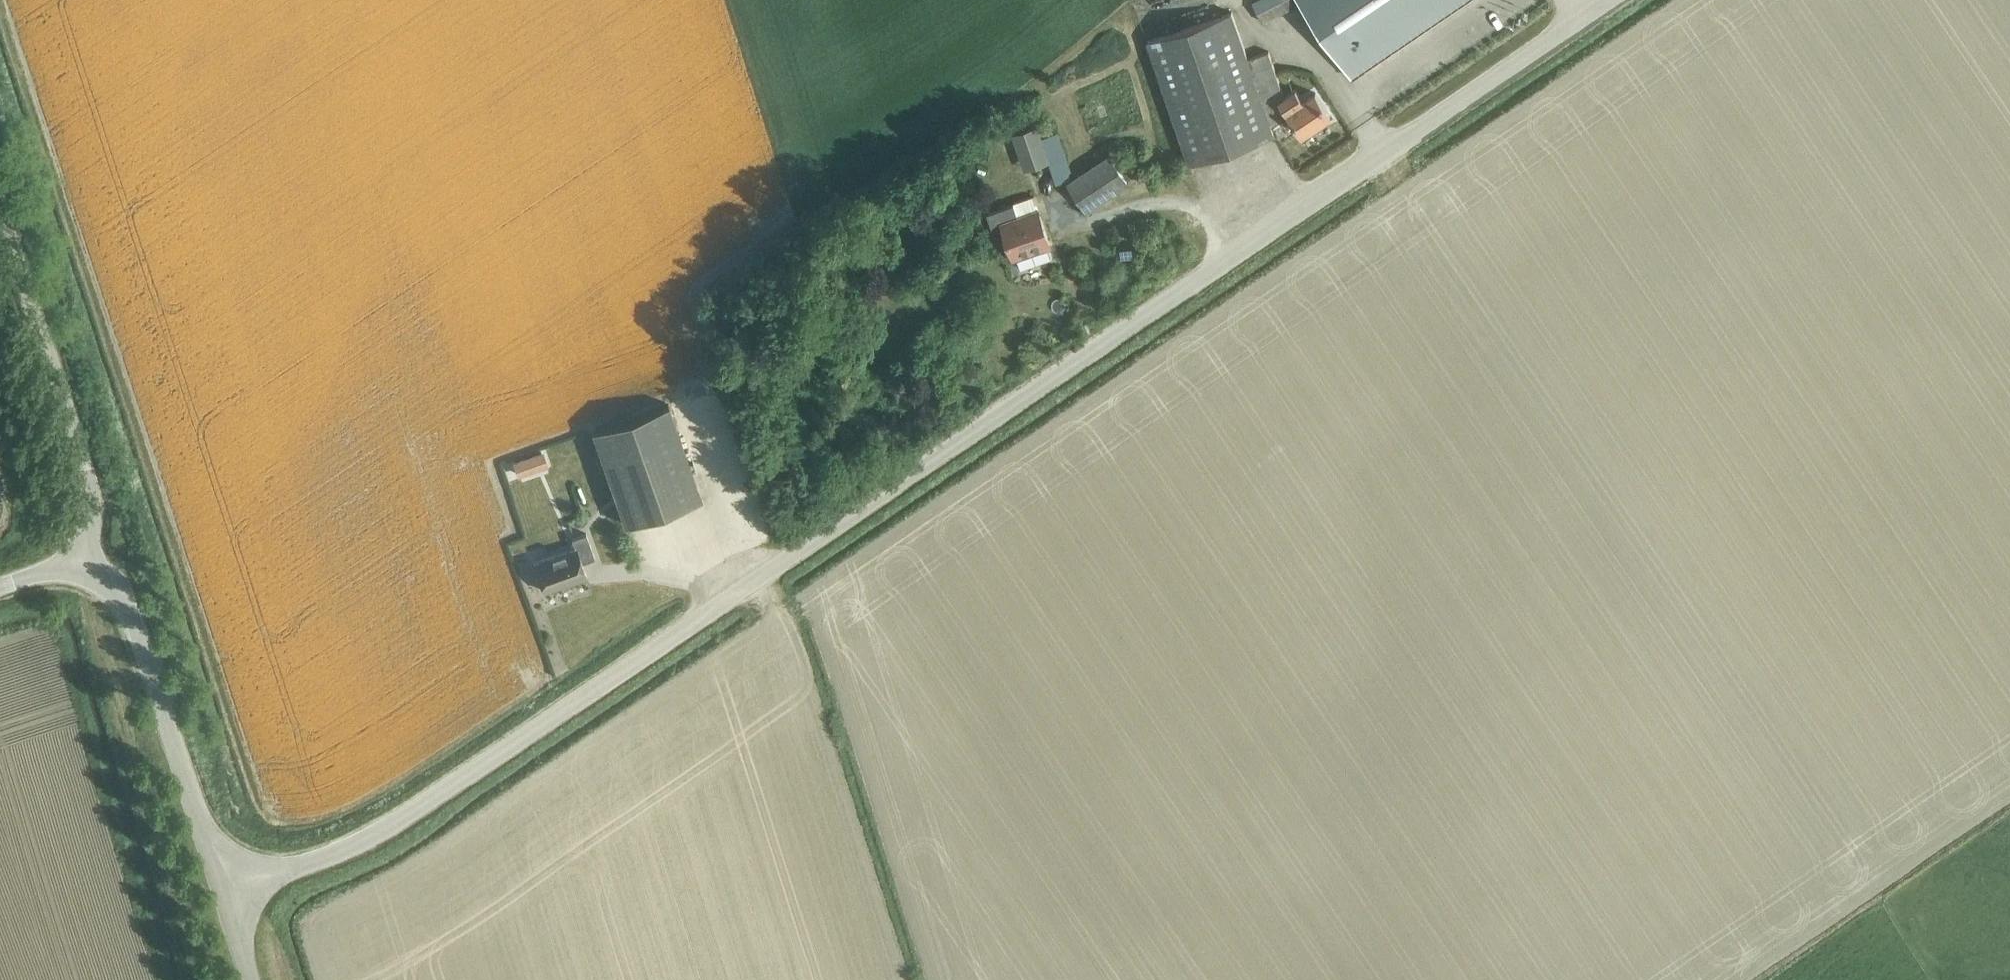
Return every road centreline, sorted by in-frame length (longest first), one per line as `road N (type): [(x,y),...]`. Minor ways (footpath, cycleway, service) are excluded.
road 1 (tertiary): [(1613,0),(393,824),(225,891)]
road 2 (tertiary): [(225,891),(122,599),(91,559)]
road 3 (unclassified): [(91,559),(87,469),(0,215)]

